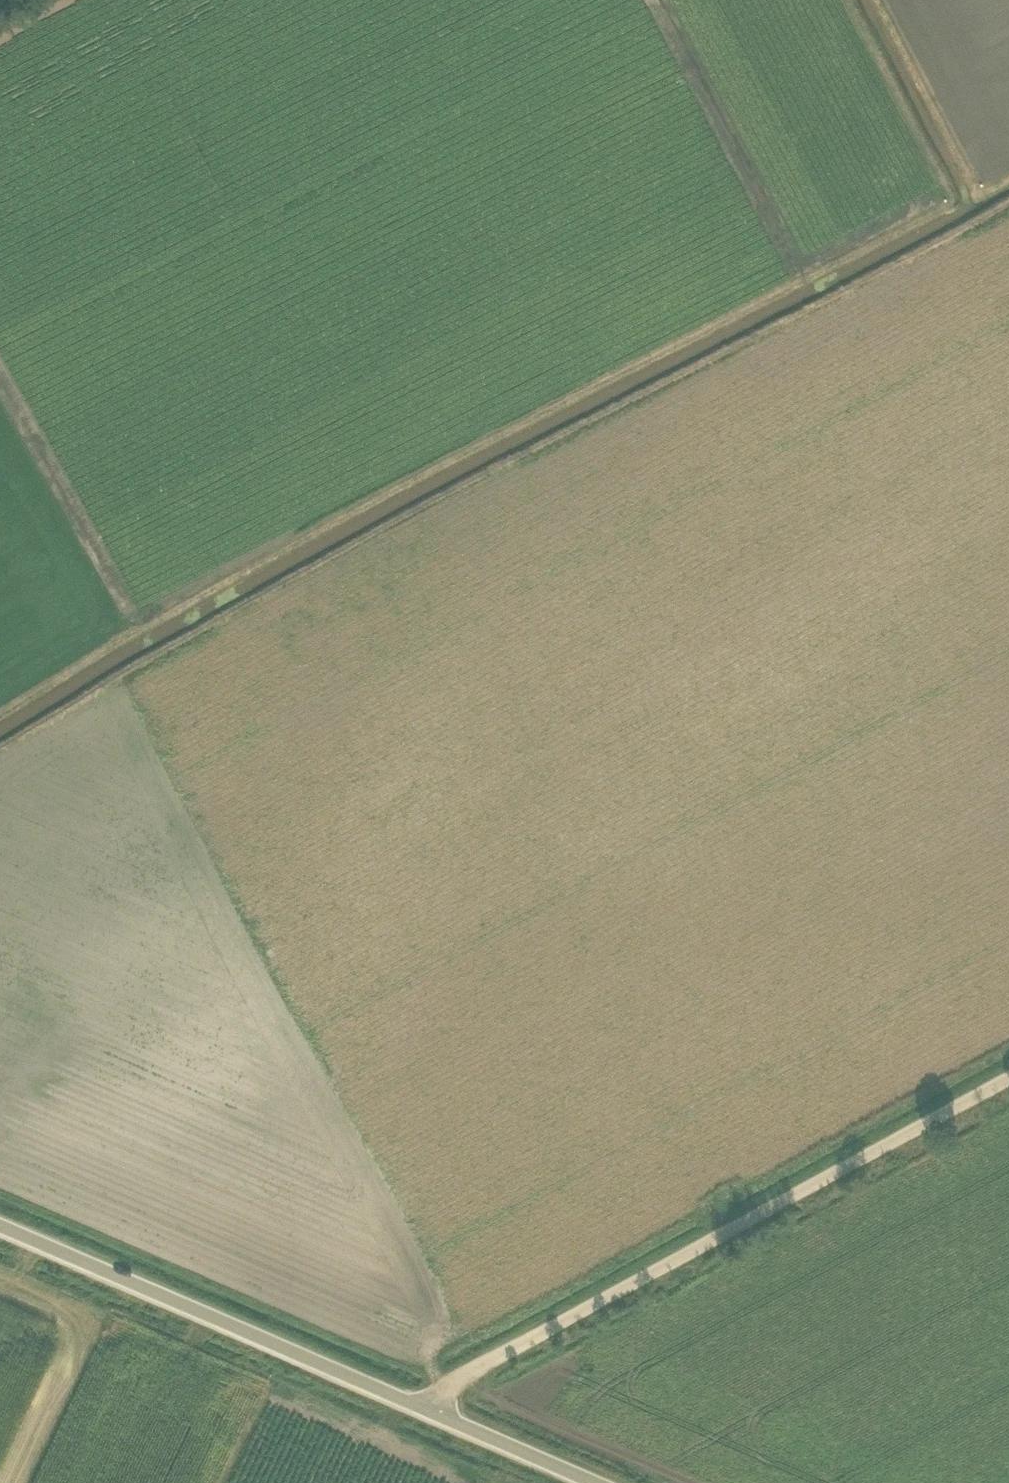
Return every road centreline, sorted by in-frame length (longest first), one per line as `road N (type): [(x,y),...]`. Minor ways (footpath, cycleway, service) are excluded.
road 1 (track): [(426,1413),(454,1385),(1008,1085)]
road 2 (unclassified): [(588,1482),(0,1226)]

